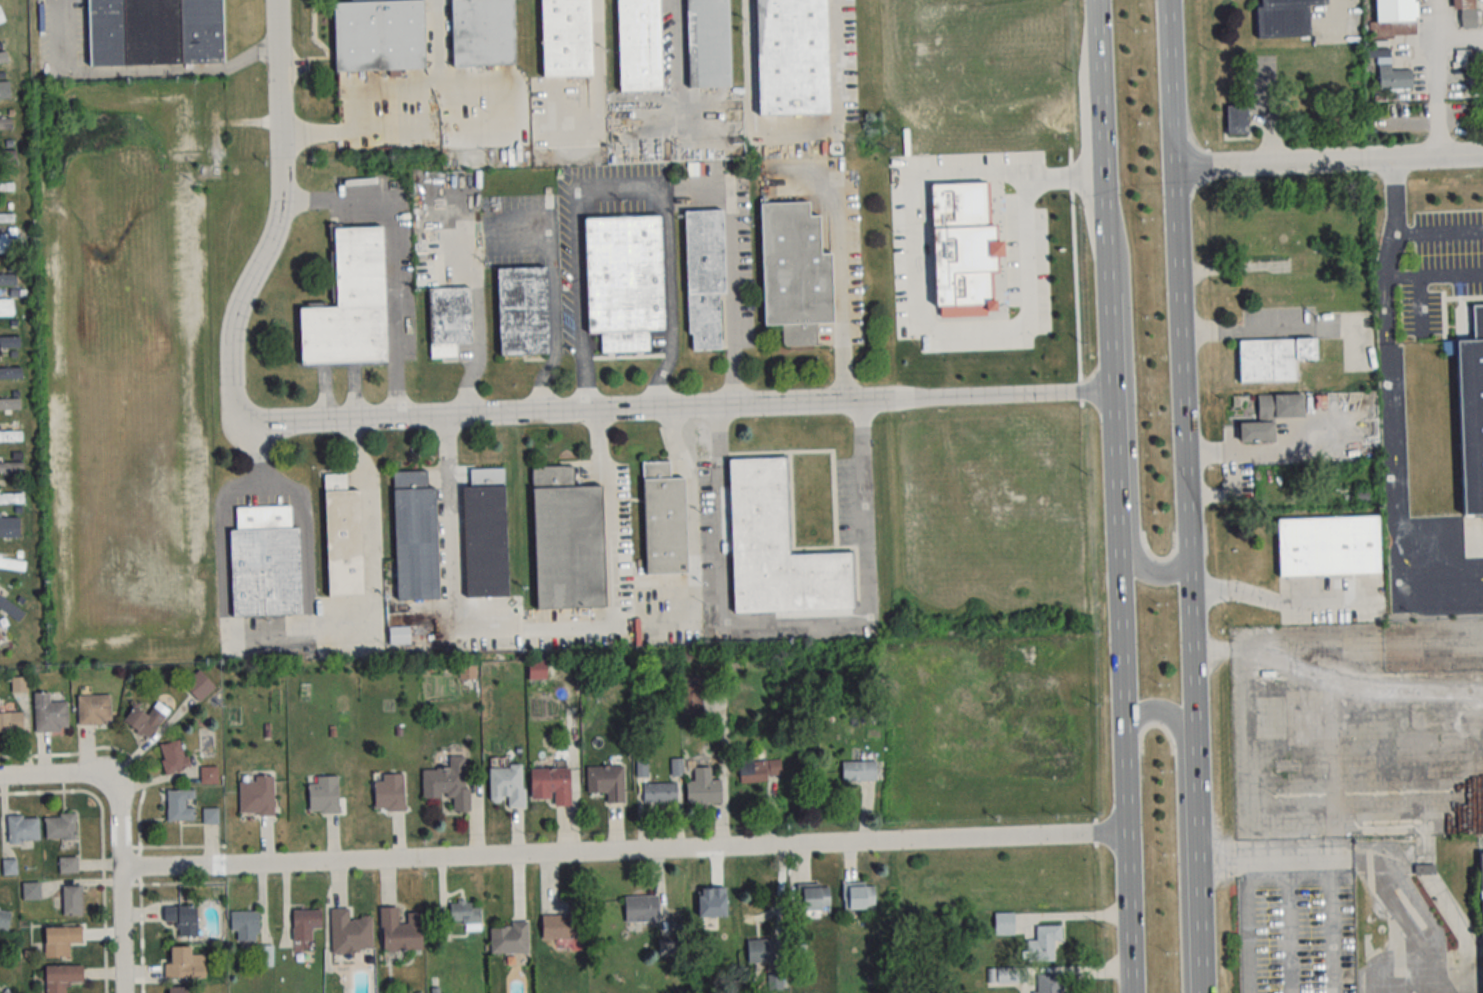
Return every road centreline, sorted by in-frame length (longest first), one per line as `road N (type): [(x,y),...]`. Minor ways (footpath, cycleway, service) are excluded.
road 1 (residential): [(120,868),(1127,839)]
road 2 (secondary): [(1200,992),(1167,0)]
road 3 (secondary): [(1097,0),(1130,992)]
road 4 (residential): [(245,414),(272,424),(1112,395)]
road 5 (residential): [(276,0),(281,201),(234,332),(234,387),(245,414)]
road 6 (secondary): [(1187,992),(1181,740),(1175,724),(1160,717),(1146,717),(1123,740)]
road 7 (residential): [(1172,169),(1482,156)]
road 8 (secondary): [(1112,395),(1130,416),(1135,550),(1159,572),(1187,559)]
road 9 (residential): [(106,788),(118,815),(121,992)]

